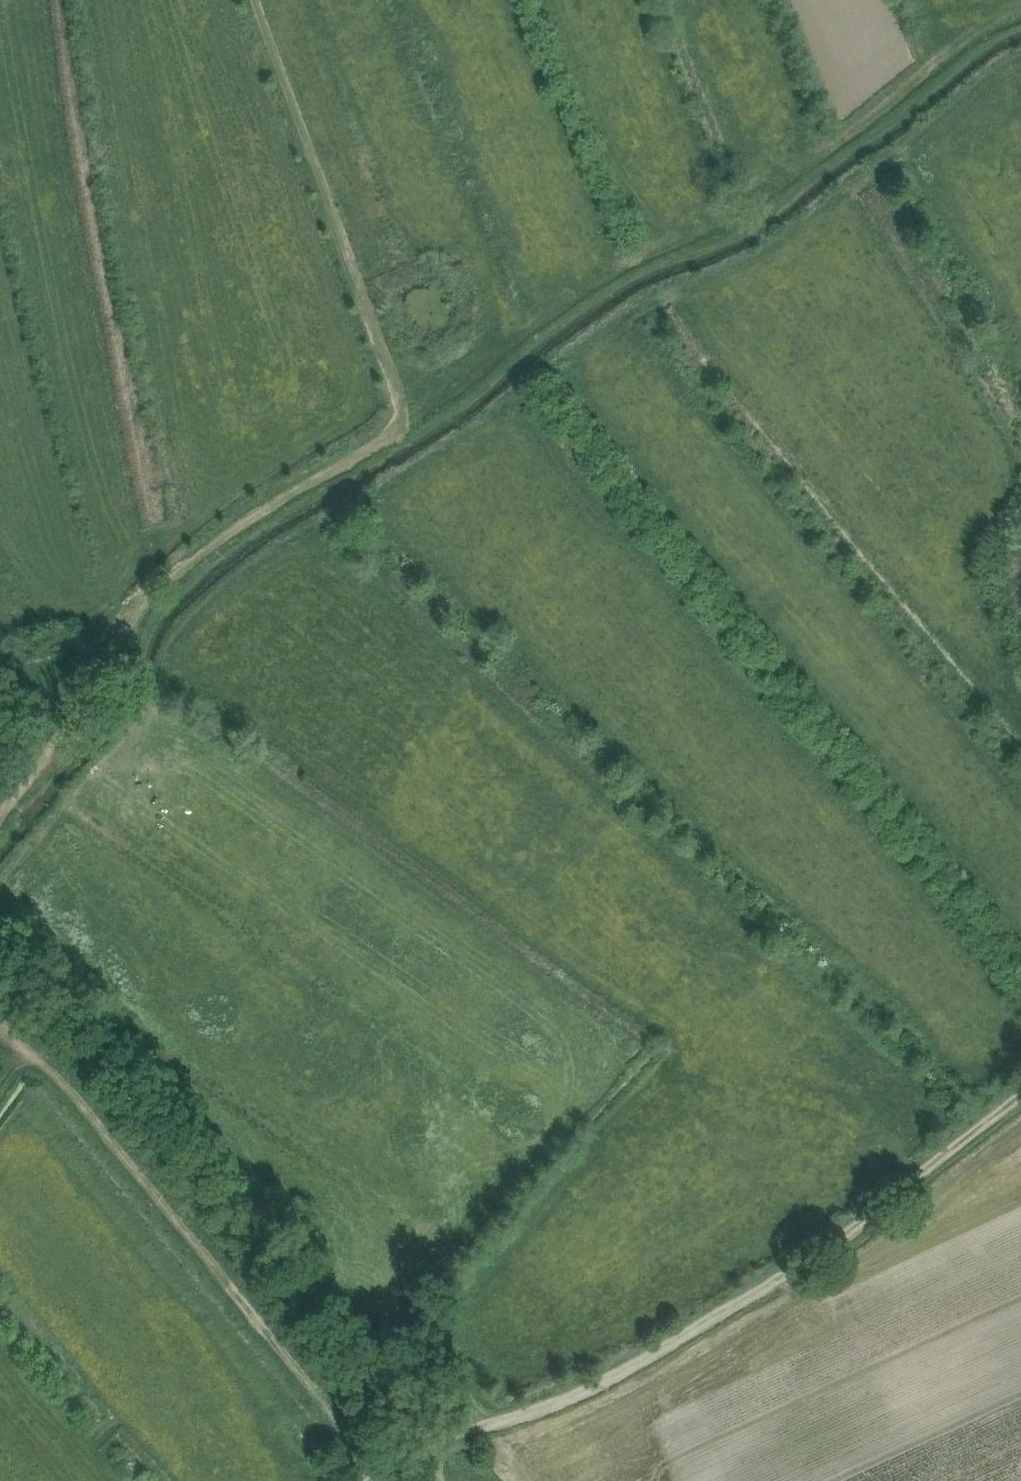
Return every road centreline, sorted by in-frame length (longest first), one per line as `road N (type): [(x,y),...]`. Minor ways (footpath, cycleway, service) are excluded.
road 1 (track): [(0,812),(119,689),(149,619),(201,566),(405,445),(400,382),(261,0)]
road 2 (track): [(425,1445),(784,1264),(1020,1084)]
road 3 (track): [(397,1465),(0,1018)]

